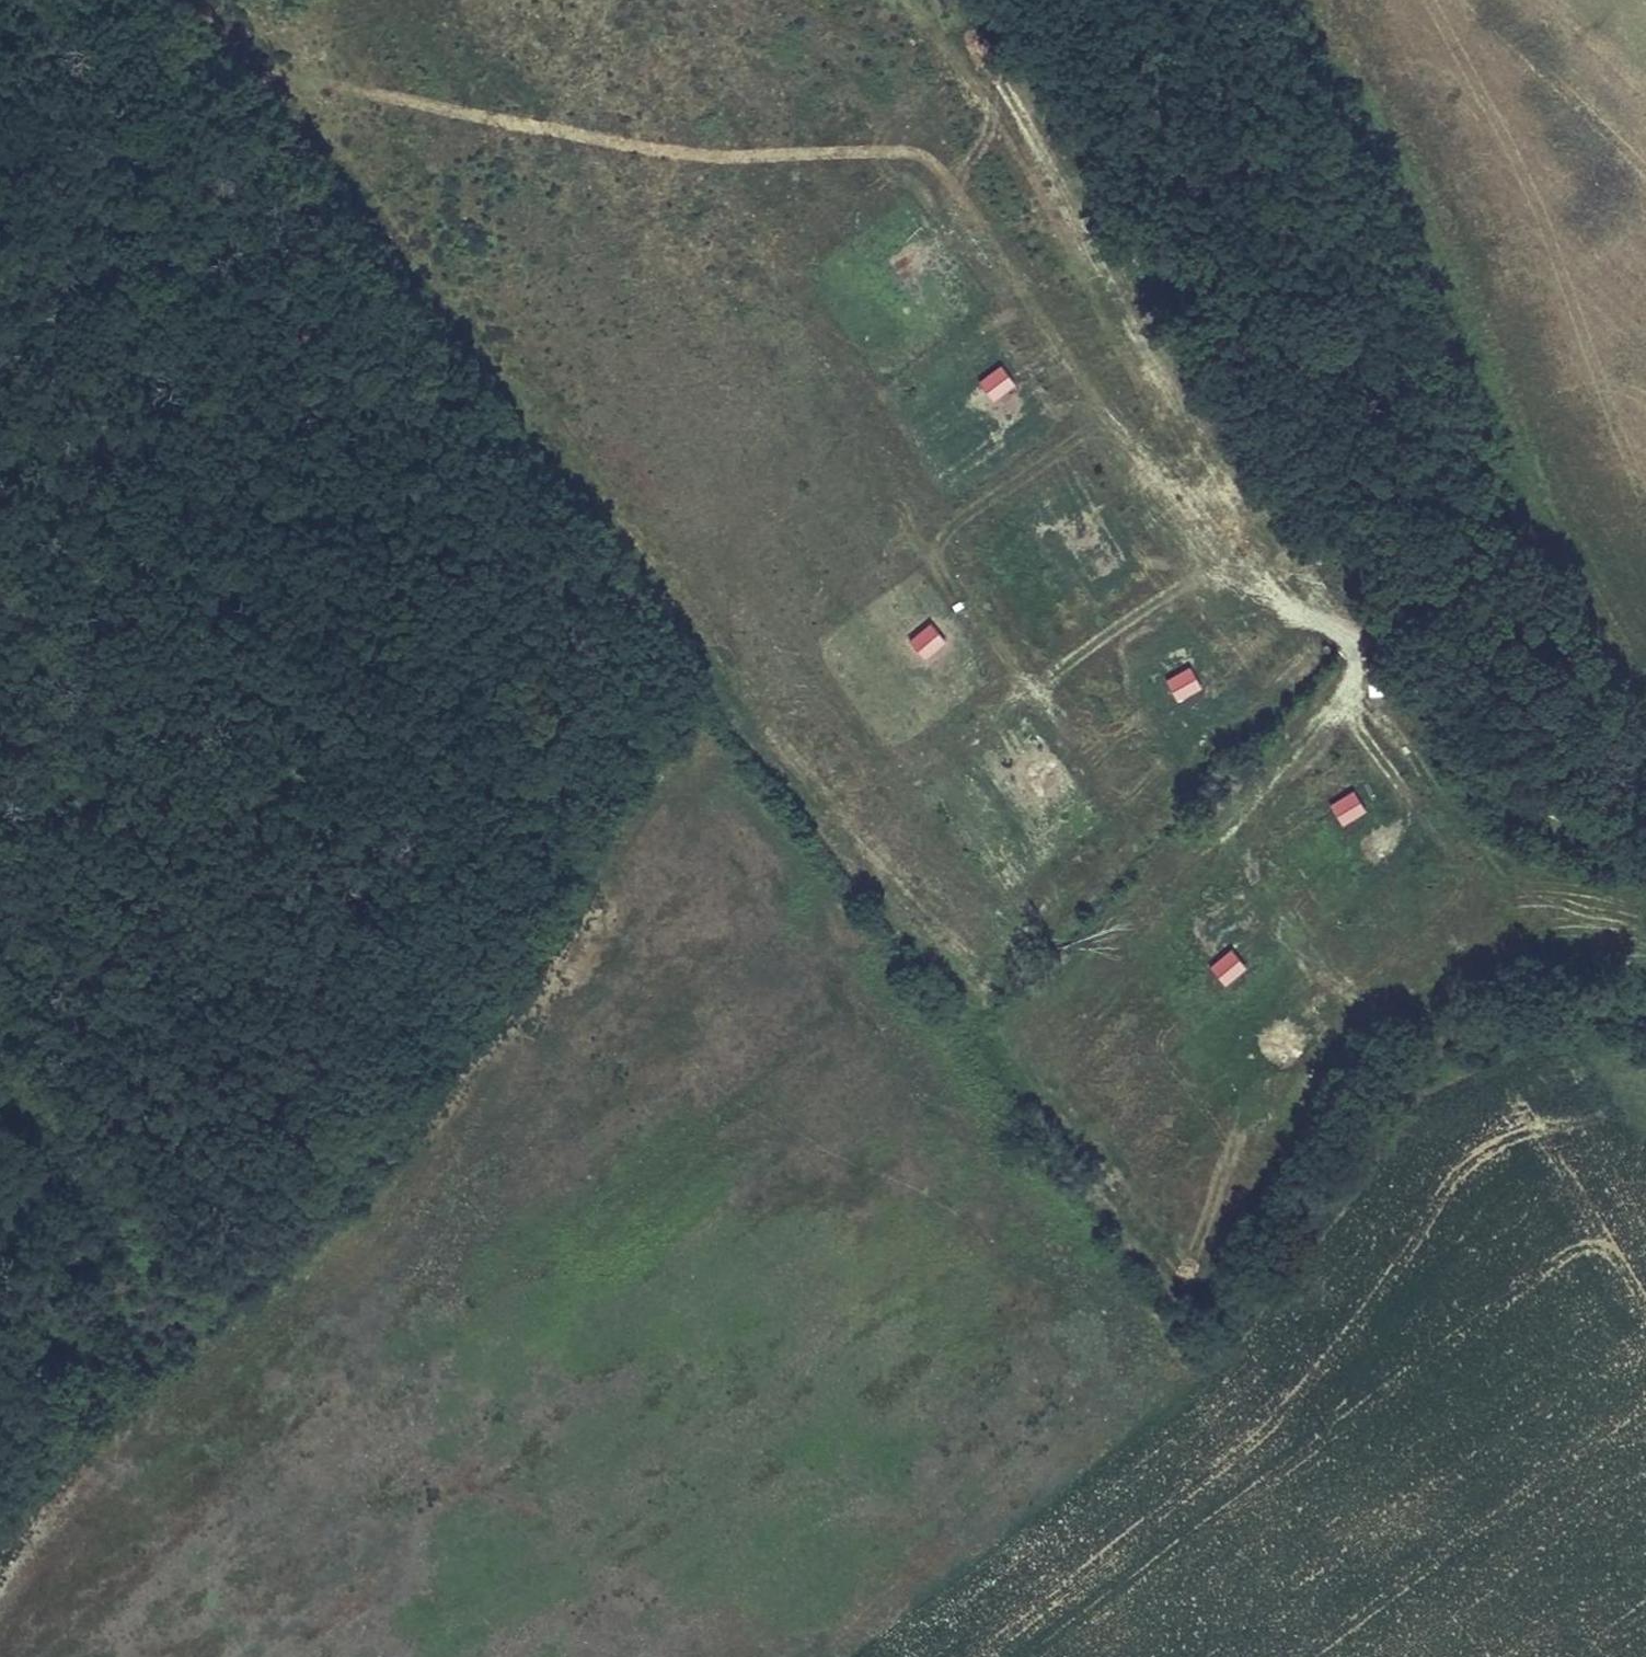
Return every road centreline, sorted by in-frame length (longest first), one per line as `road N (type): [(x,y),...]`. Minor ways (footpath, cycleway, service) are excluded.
road 1 (track): [(1645,878),(1493,782),(1330,592)]

